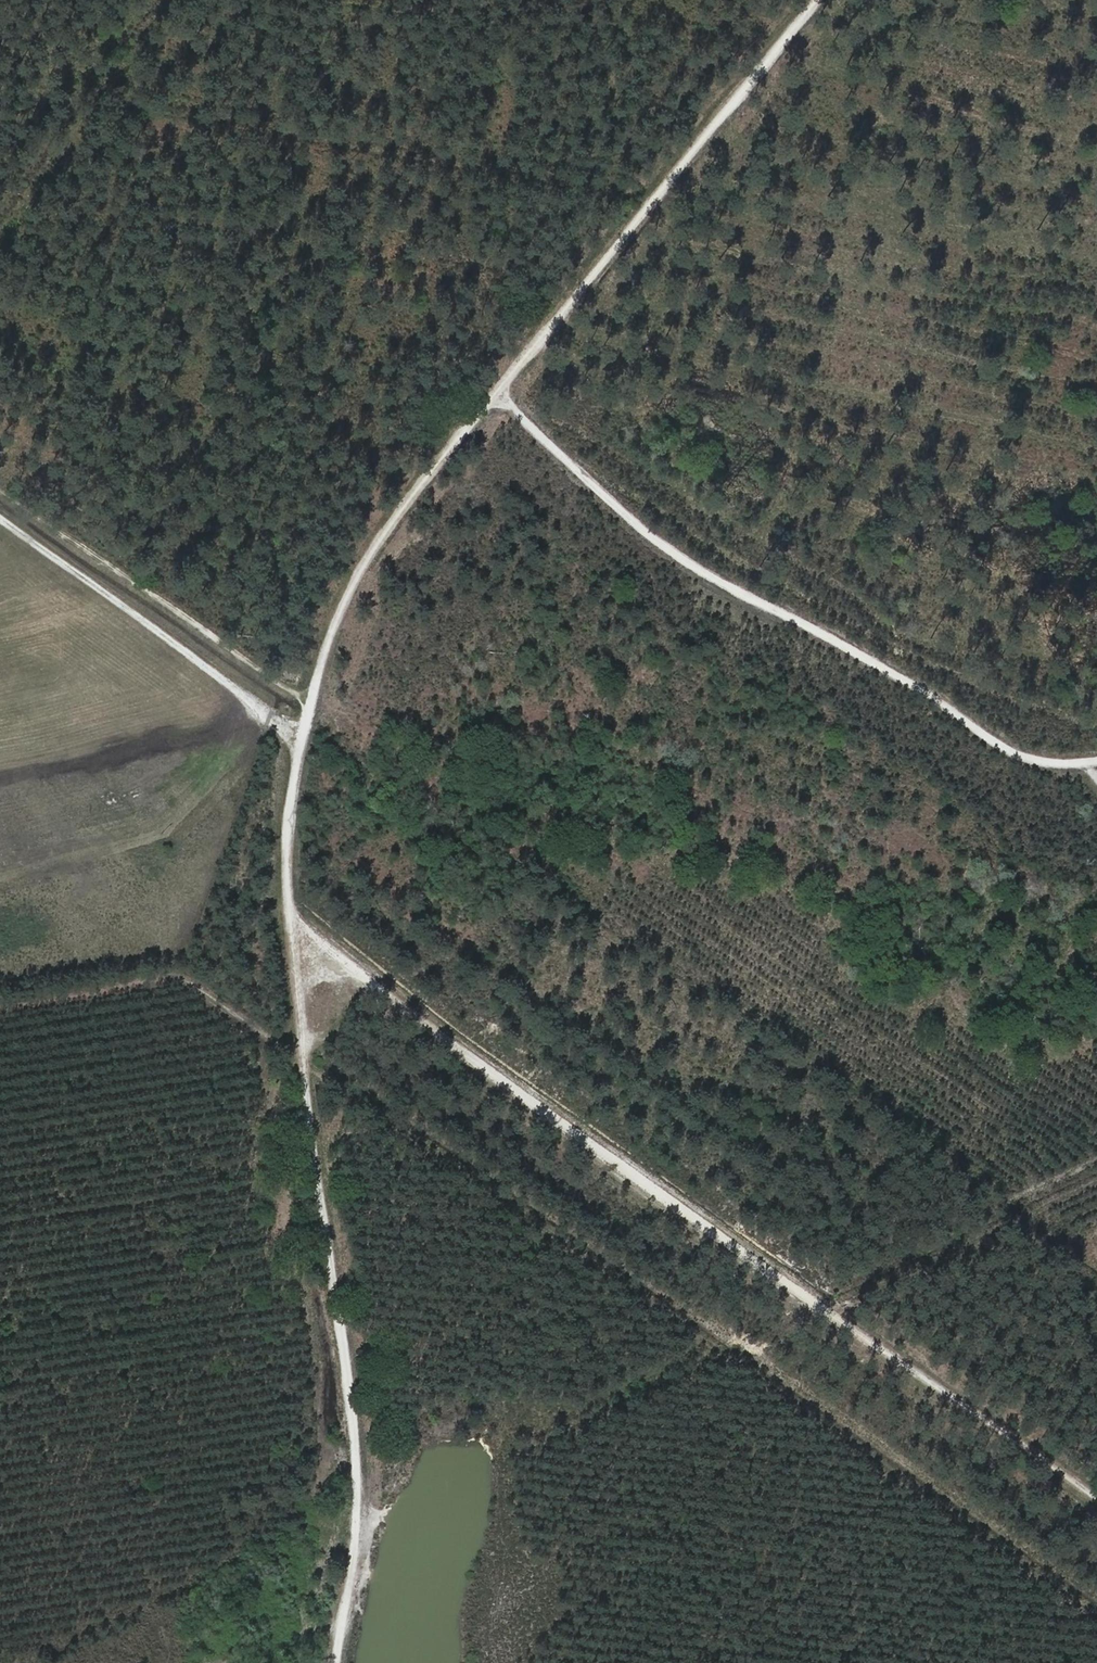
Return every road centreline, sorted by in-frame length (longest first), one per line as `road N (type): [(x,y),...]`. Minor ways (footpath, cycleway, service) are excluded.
road 1 (track): [(335,1662),(355,1522),(354,1439),(287,883),(291,802),(327,646),(353,586),(399,514),(816,0)]
road 2 (track): [(1096,1492),(291,927)]
road 3 (track): [(1096,761),(1021,757),(931,696),(692,566),(621,512),(495,393)]
road 4 (track): [(0,492),(299,697),(309,712)]
road 5 (unclassified): [(0,518),(303,739)]
road 6 (track): [(303,1056),(176,977),(0,1003)]

